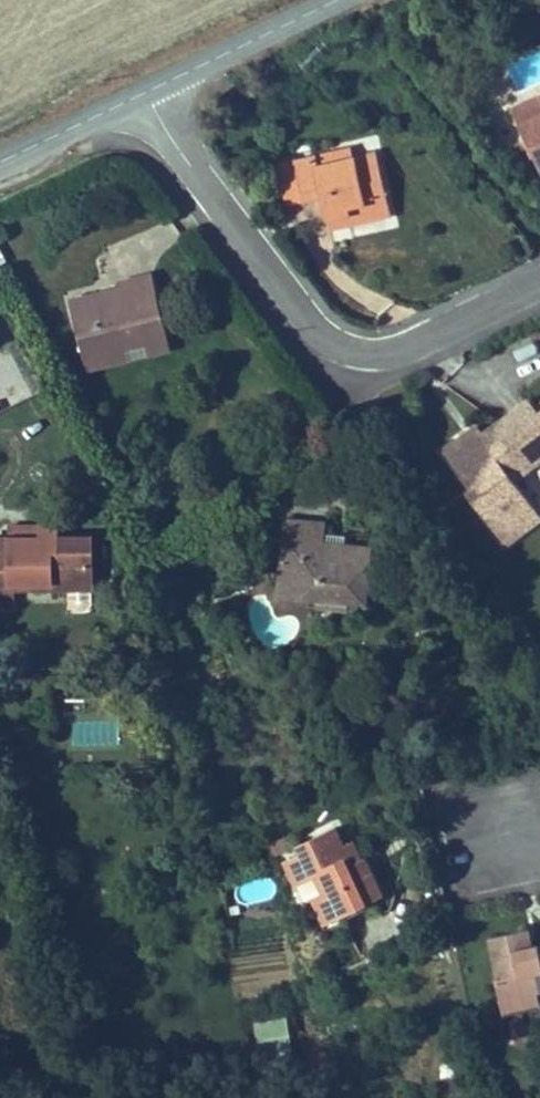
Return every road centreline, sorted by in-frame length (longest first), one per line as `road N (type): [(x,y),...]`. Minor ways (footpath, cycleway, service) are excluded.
road 1 (residential): [(539,285),(392,352),(336,343),(309,326),(216,204),(147,92)]
road 2 (tertiary): [(147,92),(338,0)]
road 3 (tertiary): [(0,163),(147,92)]

